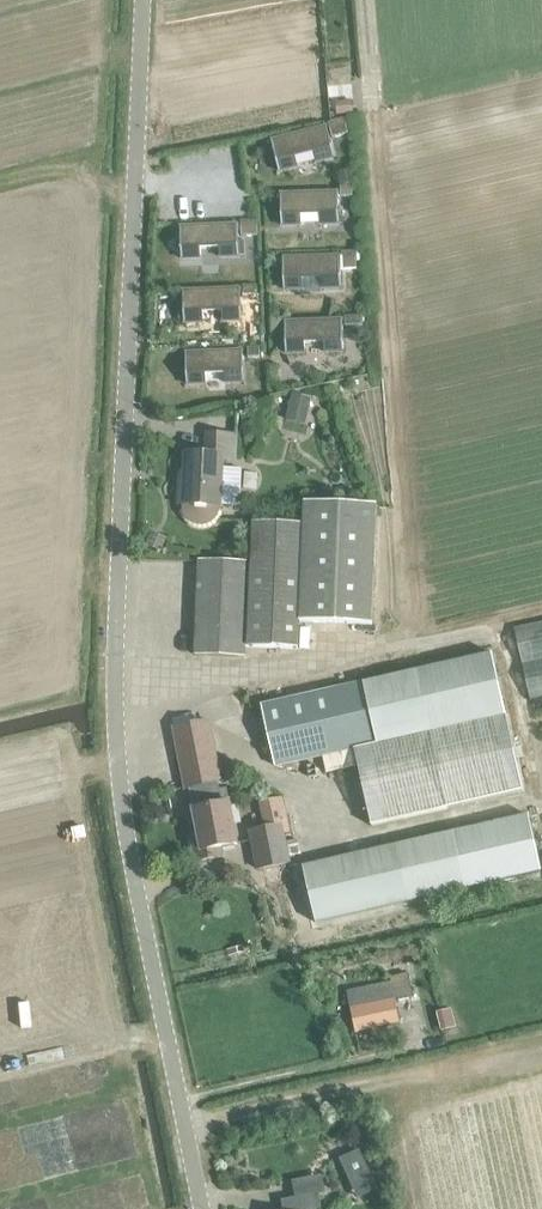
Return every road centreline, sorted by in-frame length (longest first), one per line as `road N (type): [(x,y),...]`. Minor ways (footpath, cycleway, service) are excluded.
road 1 (unclassified): [(199,1208),(117,776),(147,0)]
road 2 (track): [(363,0),(419,483),(397,565),(389,647)]
road 3 (track): [(117,776),(76,773),(123,1046)]
road 4 (track): [(0,1076),(167,1036)]

